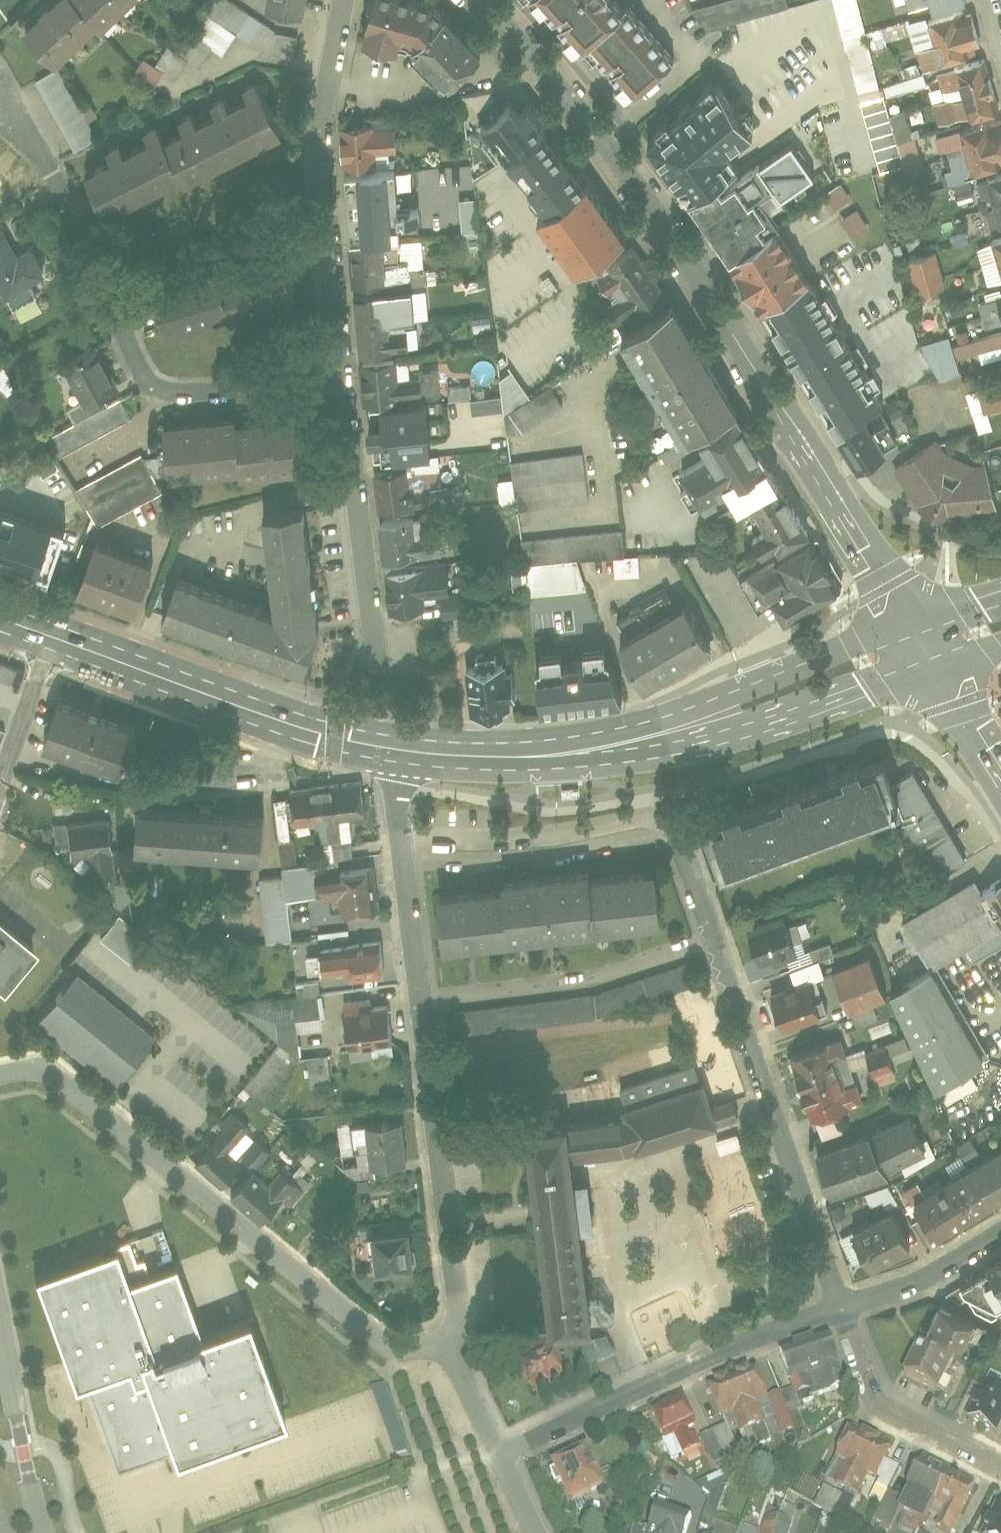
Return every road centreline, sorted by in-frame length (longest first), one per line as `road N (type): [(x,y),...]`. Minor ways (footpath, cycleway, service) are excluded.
road 1 (tertiary): [(484,0),(681,252),(925,647)]
road 2 (residential): [(403,839),(639,825),(678,834),(842,1311)]
road 3 (residential): [(454,1348),(391,1348),(42,1070),(0,1078)]
road 4 (tertiary): [(925,647),(759,713),(647,745),(489,759),(393,751)]
road 5 (residential): [(403,839),(460,1300),(454,1348)]
road 6 (residential): [(337,386),(159,386),(69,196),(0,99)]
road 7 (tertiary): [(393,751),(320,734),(0,623)]
road 8 (residential): [(334,0),(312,172),(337,386)]
road 9 (residential): [(842,1311),(703,1361),(502,1455)]
road 10 (residential): [(337,386),(368,635)]
road 11 (residential): [(842,1311),(881,1403),(1000,1465)]
road 12 (residential): [(48,1532),(0,1326)]
road 13 (residential): [(1000,1235),(933,1276),(842,1311)]
road 14 (tertiary): [(1000,772),(925,647)]

